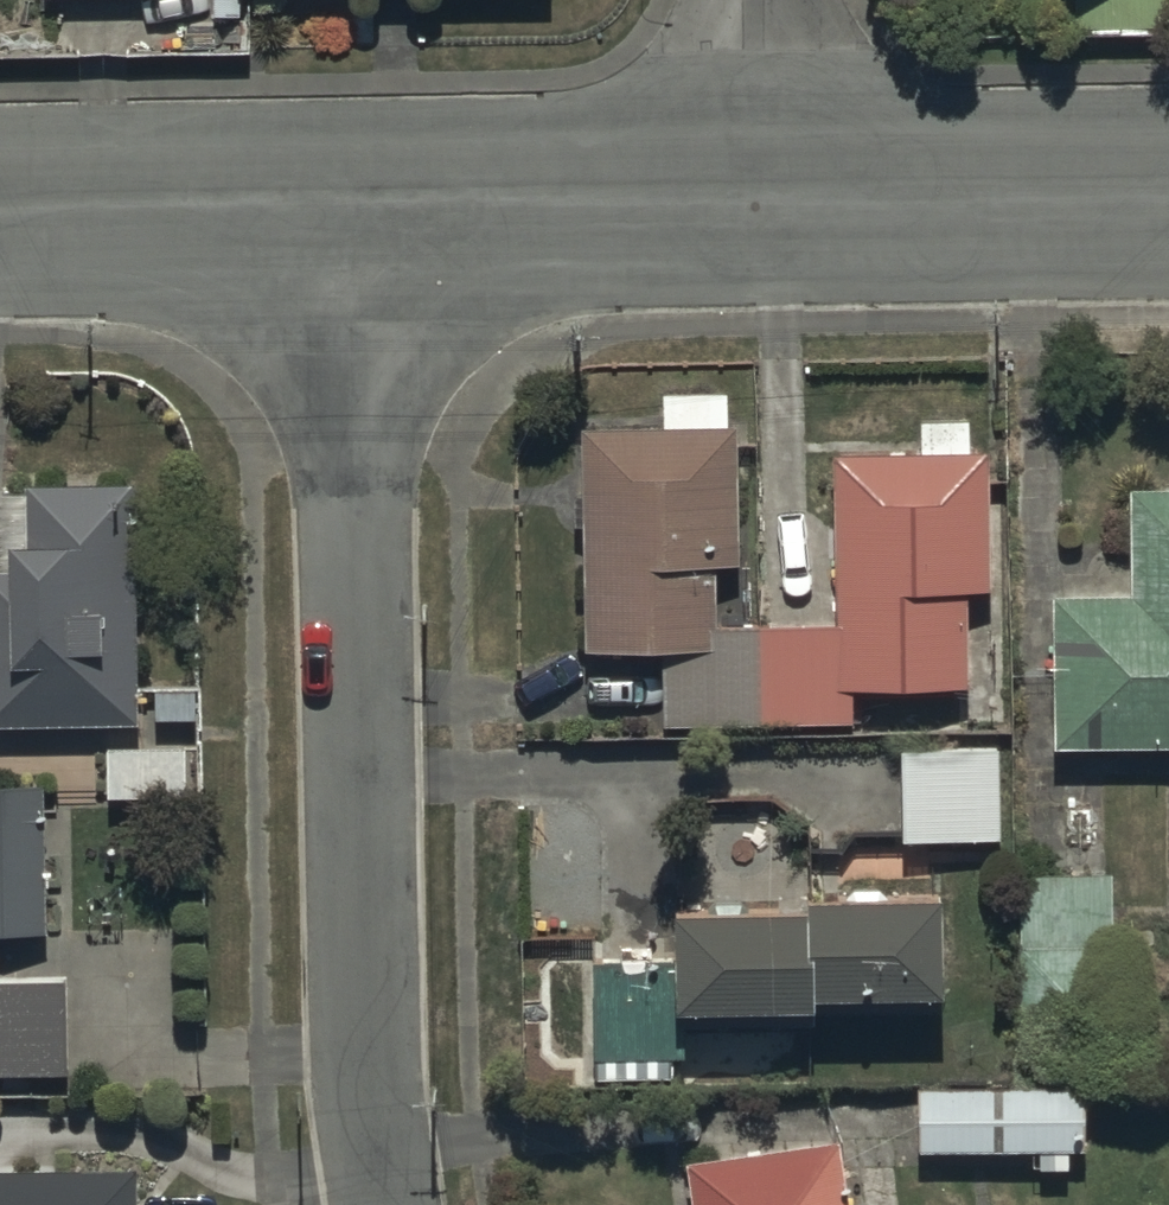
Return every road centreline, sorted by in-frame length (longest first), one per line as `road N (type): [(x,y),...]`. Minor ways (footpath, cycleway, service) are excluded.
road 1 (residential): [(383,1204),(365,1053),(354,201)]
road 2 (residential): [(756,193),(1168,187)]
road 3 (residential): [(354,201),(756,193)]
road 4 (residential): [(0,210),(354,201)]
road 5 (residential): [(756,193),(755,0)]

